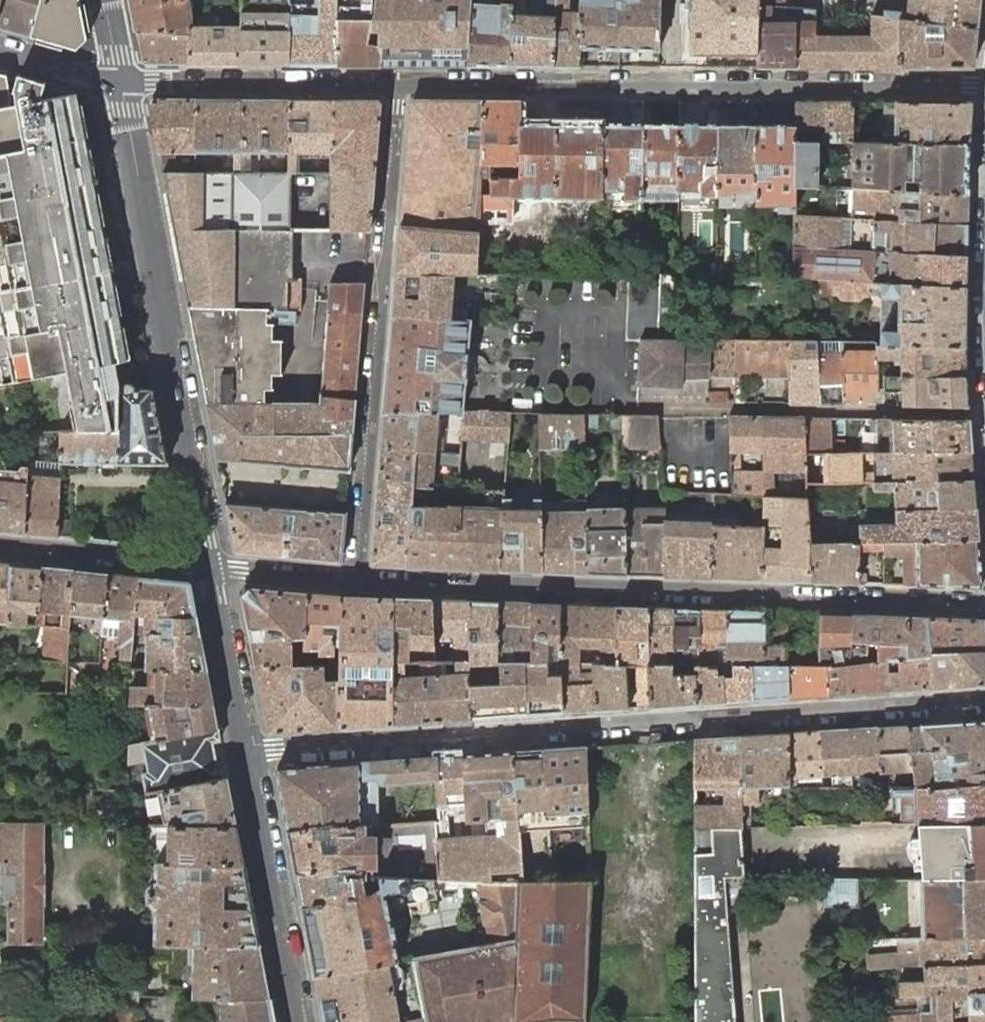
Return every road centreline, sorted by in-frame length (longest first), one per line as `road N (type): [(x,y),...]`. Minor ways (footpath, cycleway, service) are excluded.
road 1 (residential): [(249,755),(984,703)]
road 2 (residential): [(984,605),(354,579)]
road 3 (tertiary): [(392,81),(984,84)]
road 4 (residential): [(392,81),(354,579)]
road 5 (tertiary): [(121,80),(213,566)]
road 6 (tertiary): [(121,80),(392,81)]
road 7 (tertiary): [(249,755),(300,1021)]
road 8 (residential): [(213,566),(0,546)]
road 9 (tertiary): [(213,566),(249,755)]
road 10 (residential): [(354,579),(213,566)]
road 11 (tertiary): [(0,47),(121,80)]

